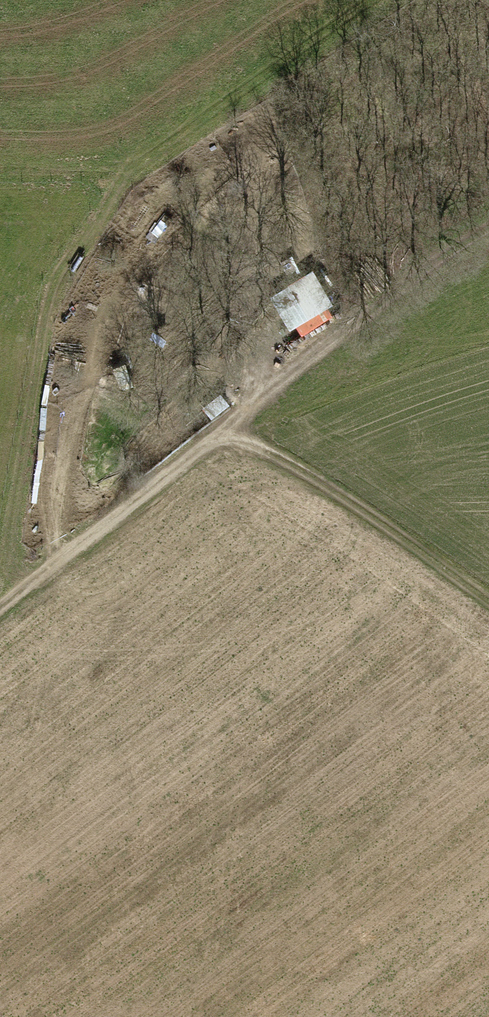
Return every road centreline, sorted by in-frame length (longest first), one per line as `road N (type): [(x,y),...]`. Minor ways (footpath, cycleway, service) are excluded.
road 1 (track): [(0,598),(488,225)]
road 2 (track): [(225,421),(488,617)]

